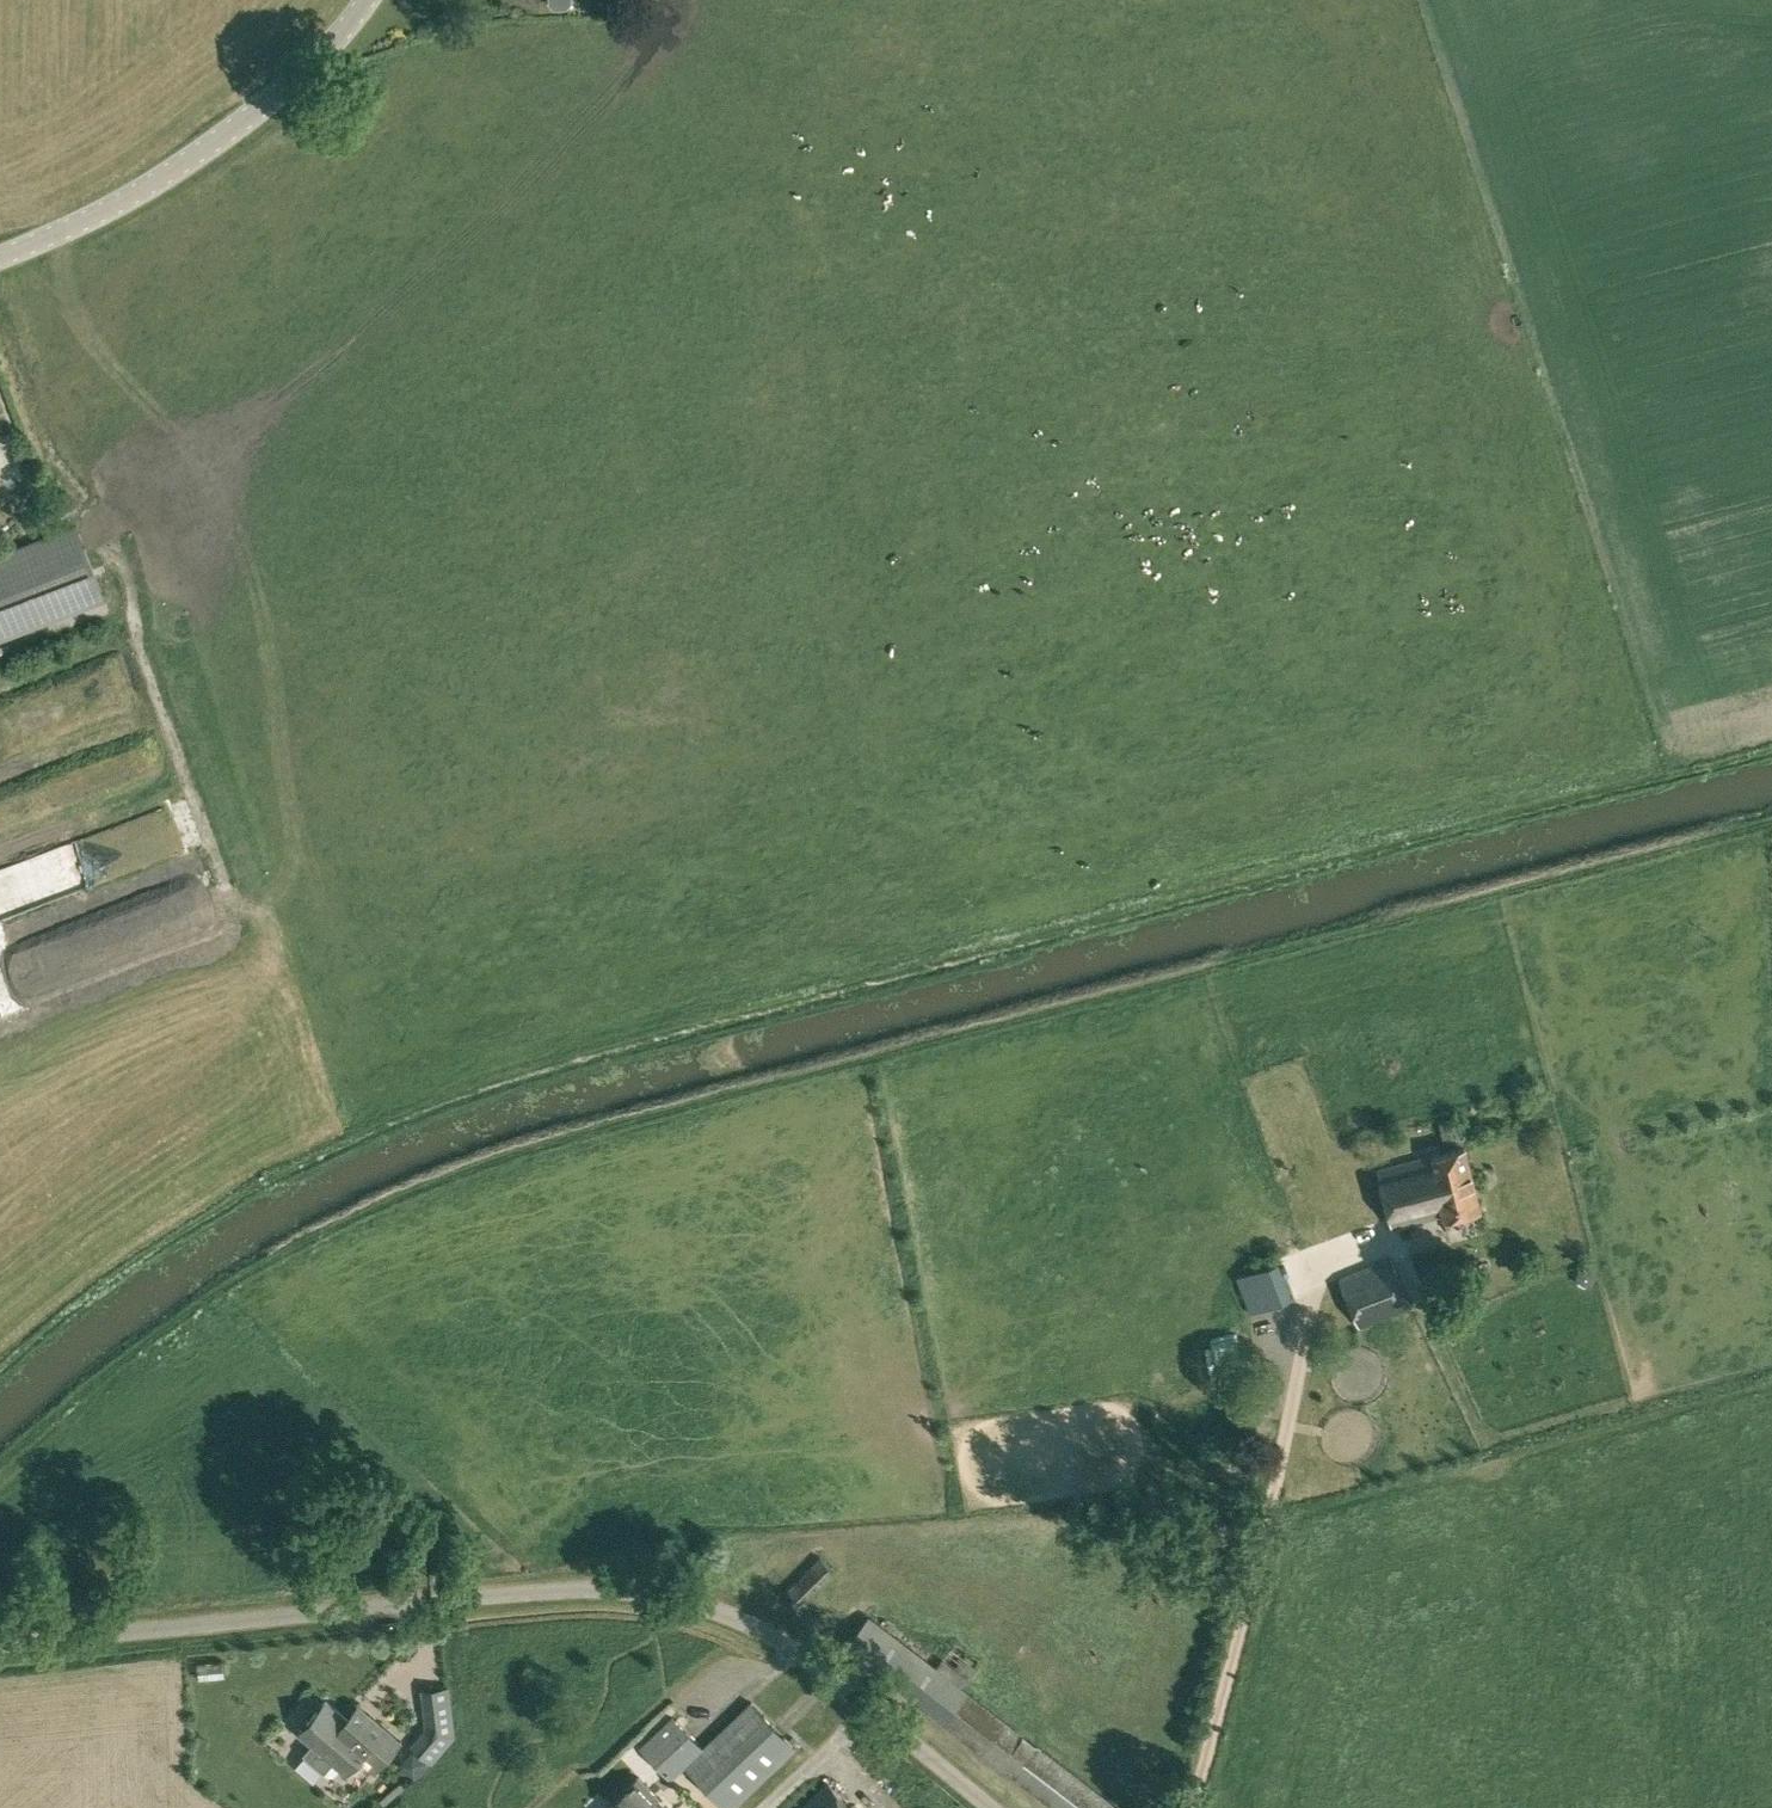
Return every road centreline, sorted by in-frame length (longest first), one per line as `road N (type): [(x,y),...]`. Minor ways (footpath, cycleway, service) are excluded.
road 1 (unclassified): [(0,1666),(543,1590),(618,1590),(725,1614),(777,1640),(868,1707)]
road 2 (tertiary): [(0,265),(131,206),(273,103),(338,39),(363,0)]
road 3 (unclassified): [(868,1707),(1000,1807)]
road 4 (unclassified): [(868,1707),(769,1807)]

